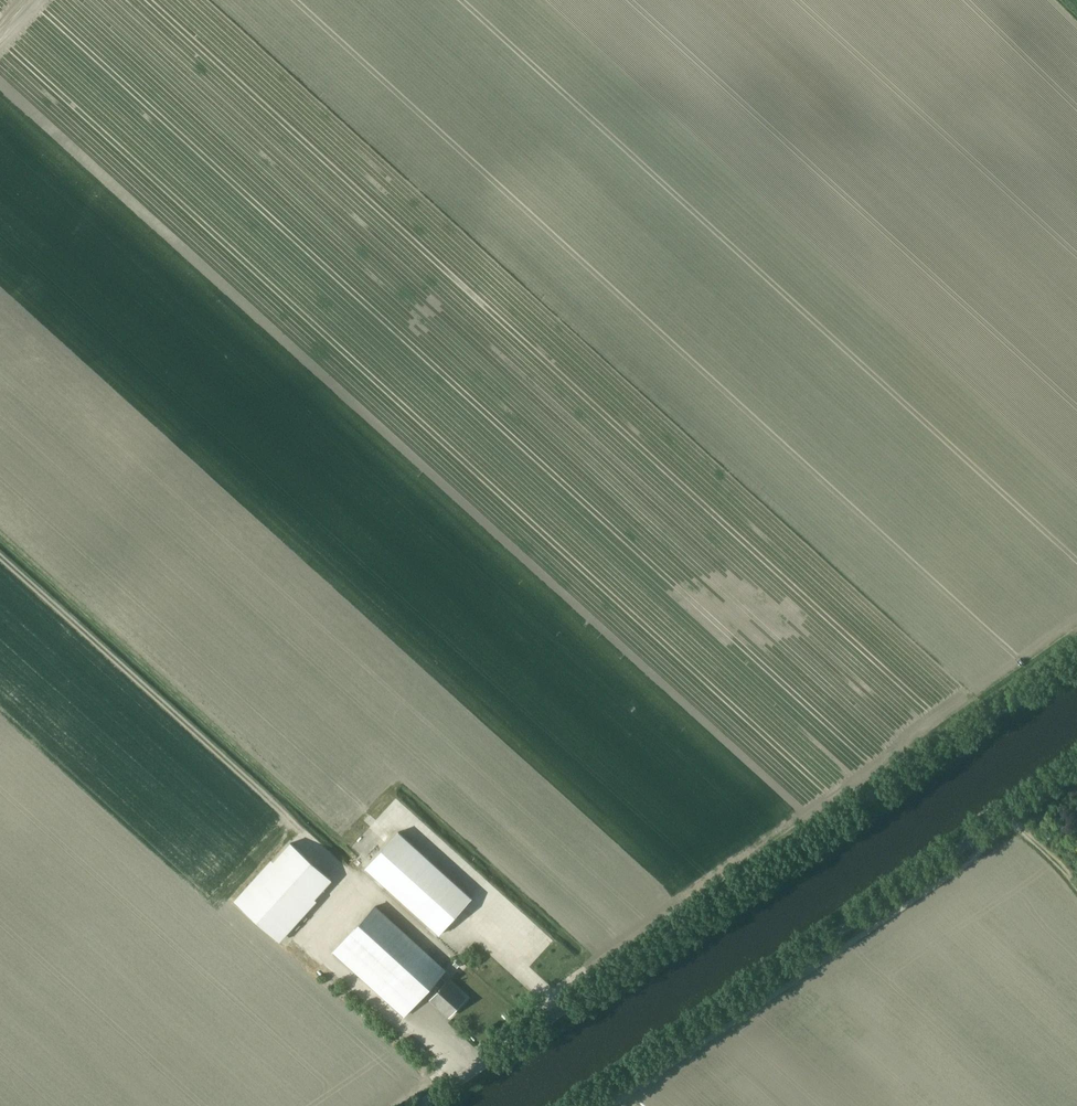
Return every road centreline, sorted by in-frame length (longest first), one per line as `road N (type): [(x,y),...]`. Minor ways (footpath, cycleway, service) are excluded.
road 1 (tertiary): [(420,1105),(1076,657)]
road 2 (secondary): [(585,1105),(1076,770)]

